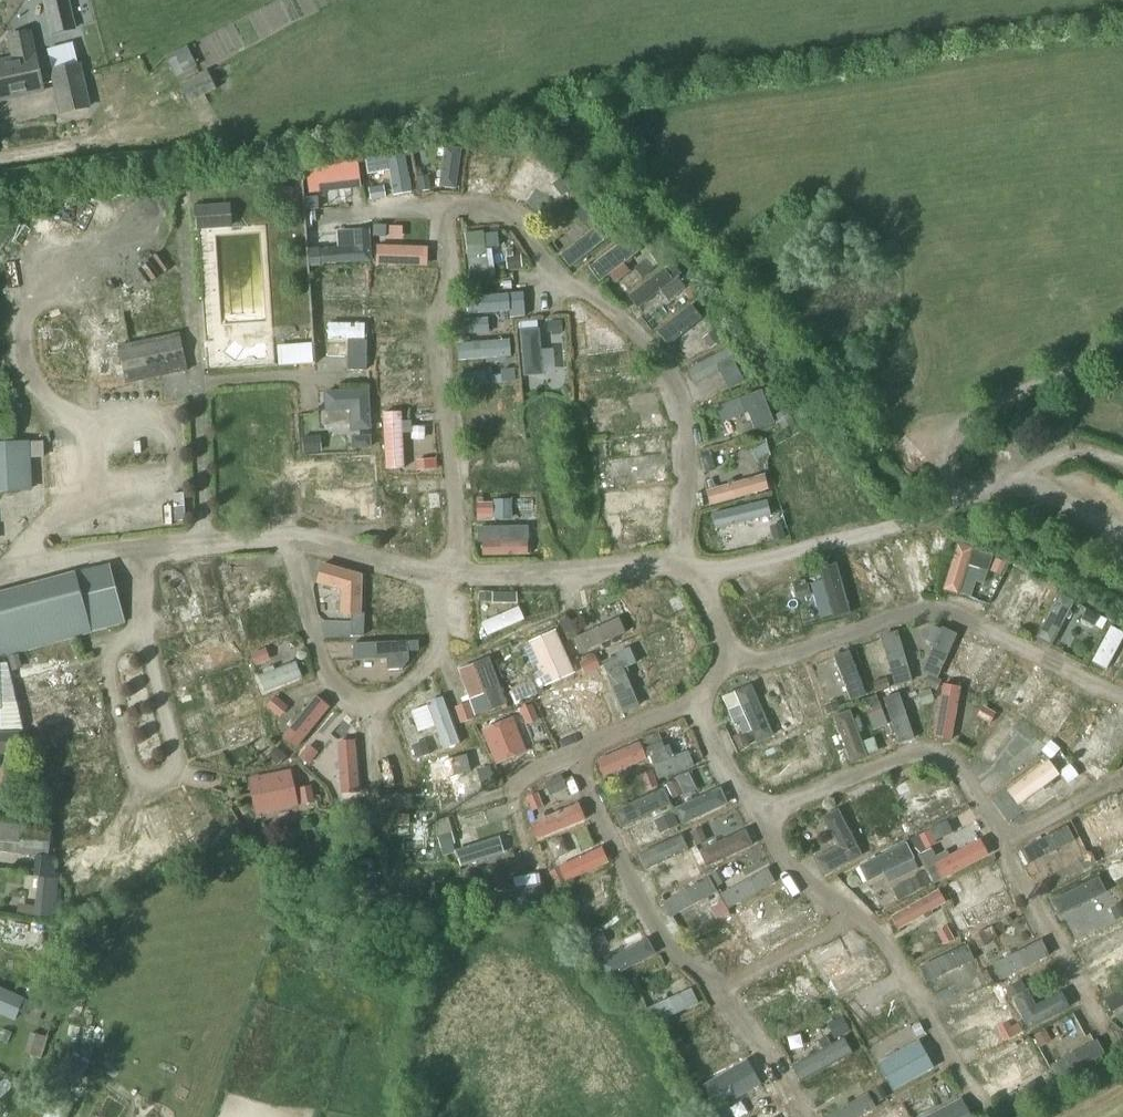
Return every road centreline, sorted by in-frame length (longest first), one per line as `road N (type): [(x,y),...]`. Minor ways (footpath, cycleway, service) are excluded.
road 1 (track): [(954,515),(951,458),(975,421),(1122,340)]

